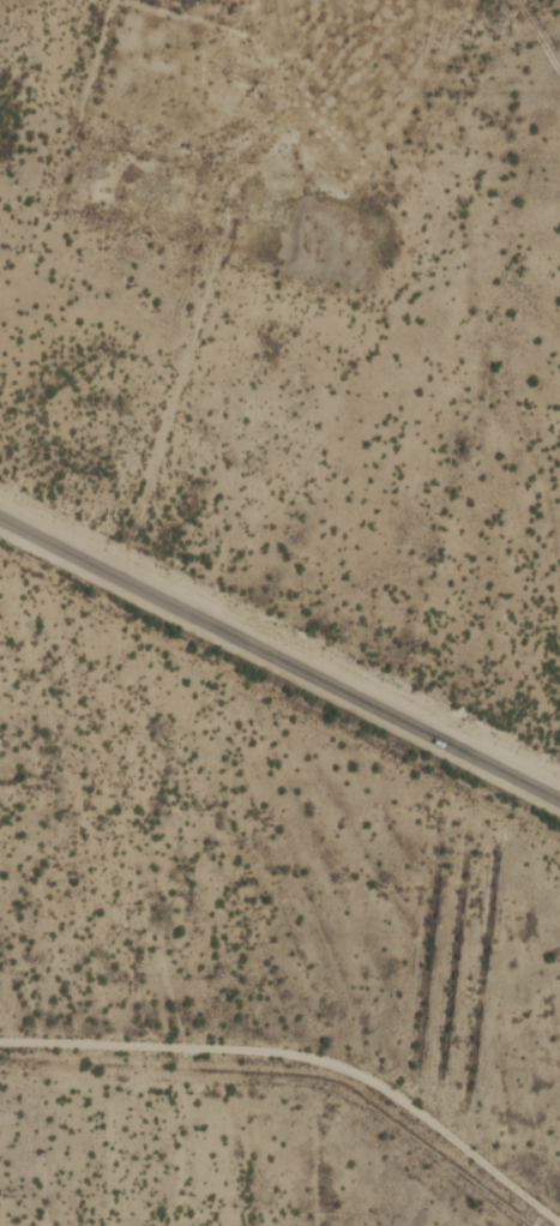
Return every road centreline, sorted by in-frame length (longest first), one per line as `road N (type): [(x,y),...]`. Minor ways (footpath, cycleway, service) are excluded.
road 1 (residential): [(559,798),(0,518)]
road 2 (residential): [(559,1220),(404,1098),(348,1068),(275,1052),(0,1044)]
road 3 (residential): [(115,576),(134,536),(247,148)]

